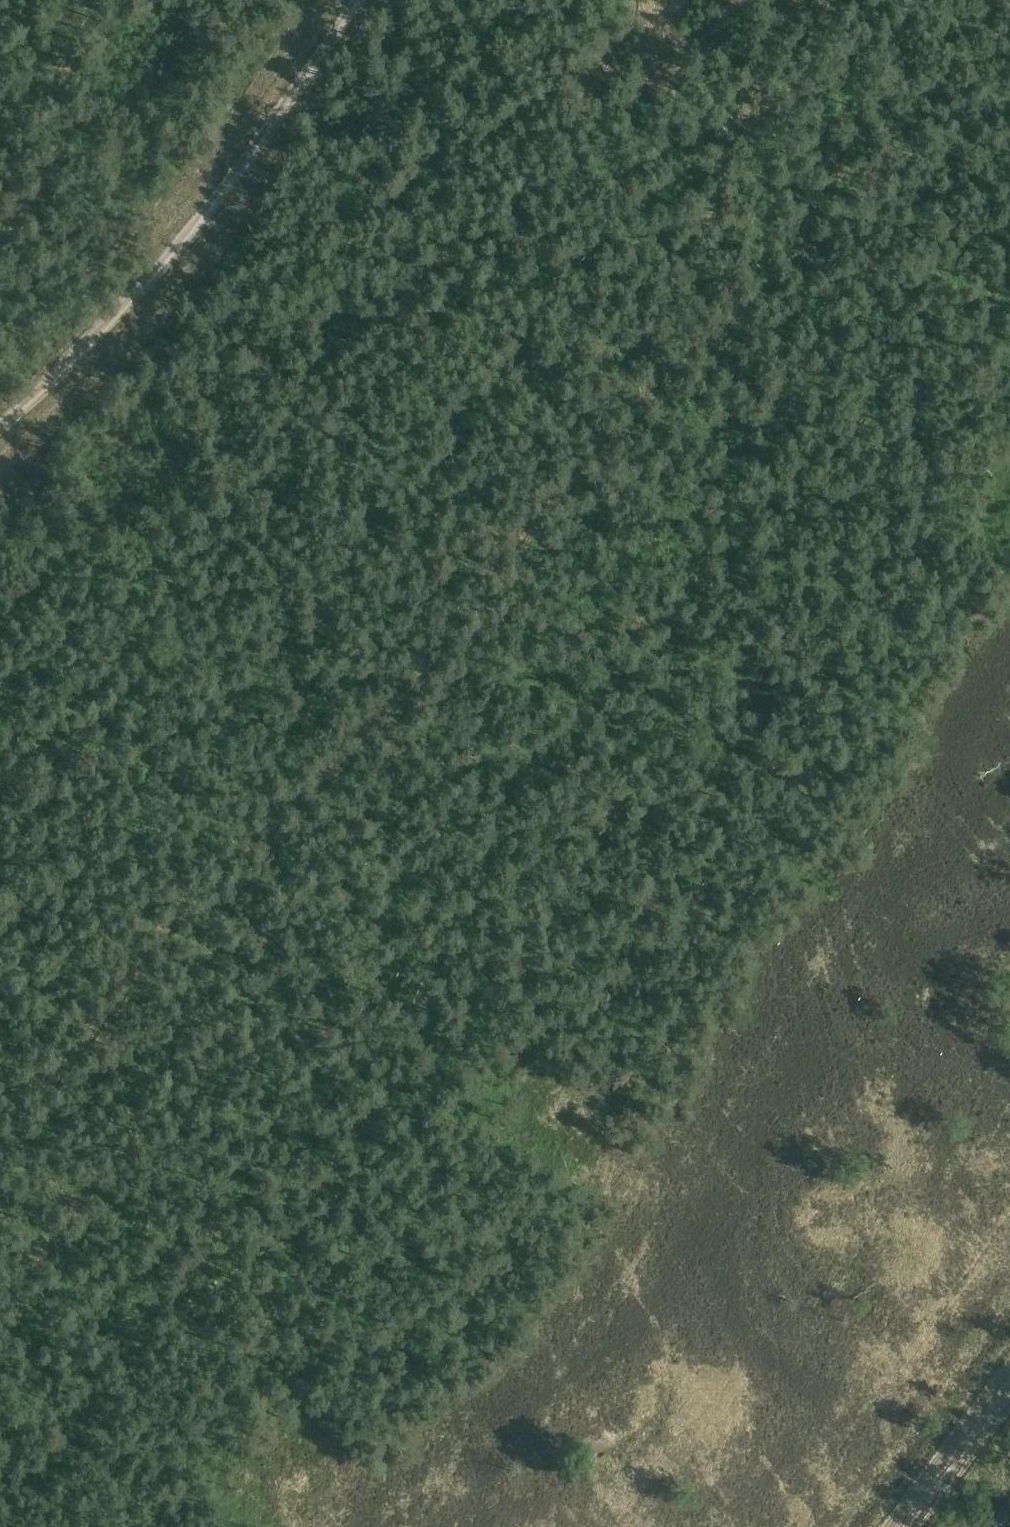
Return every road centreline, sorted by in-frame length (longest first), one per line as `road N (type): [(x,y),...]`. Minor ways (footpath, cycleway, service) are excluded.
road 1 (track): [(895,1526),(1009,1373)]

